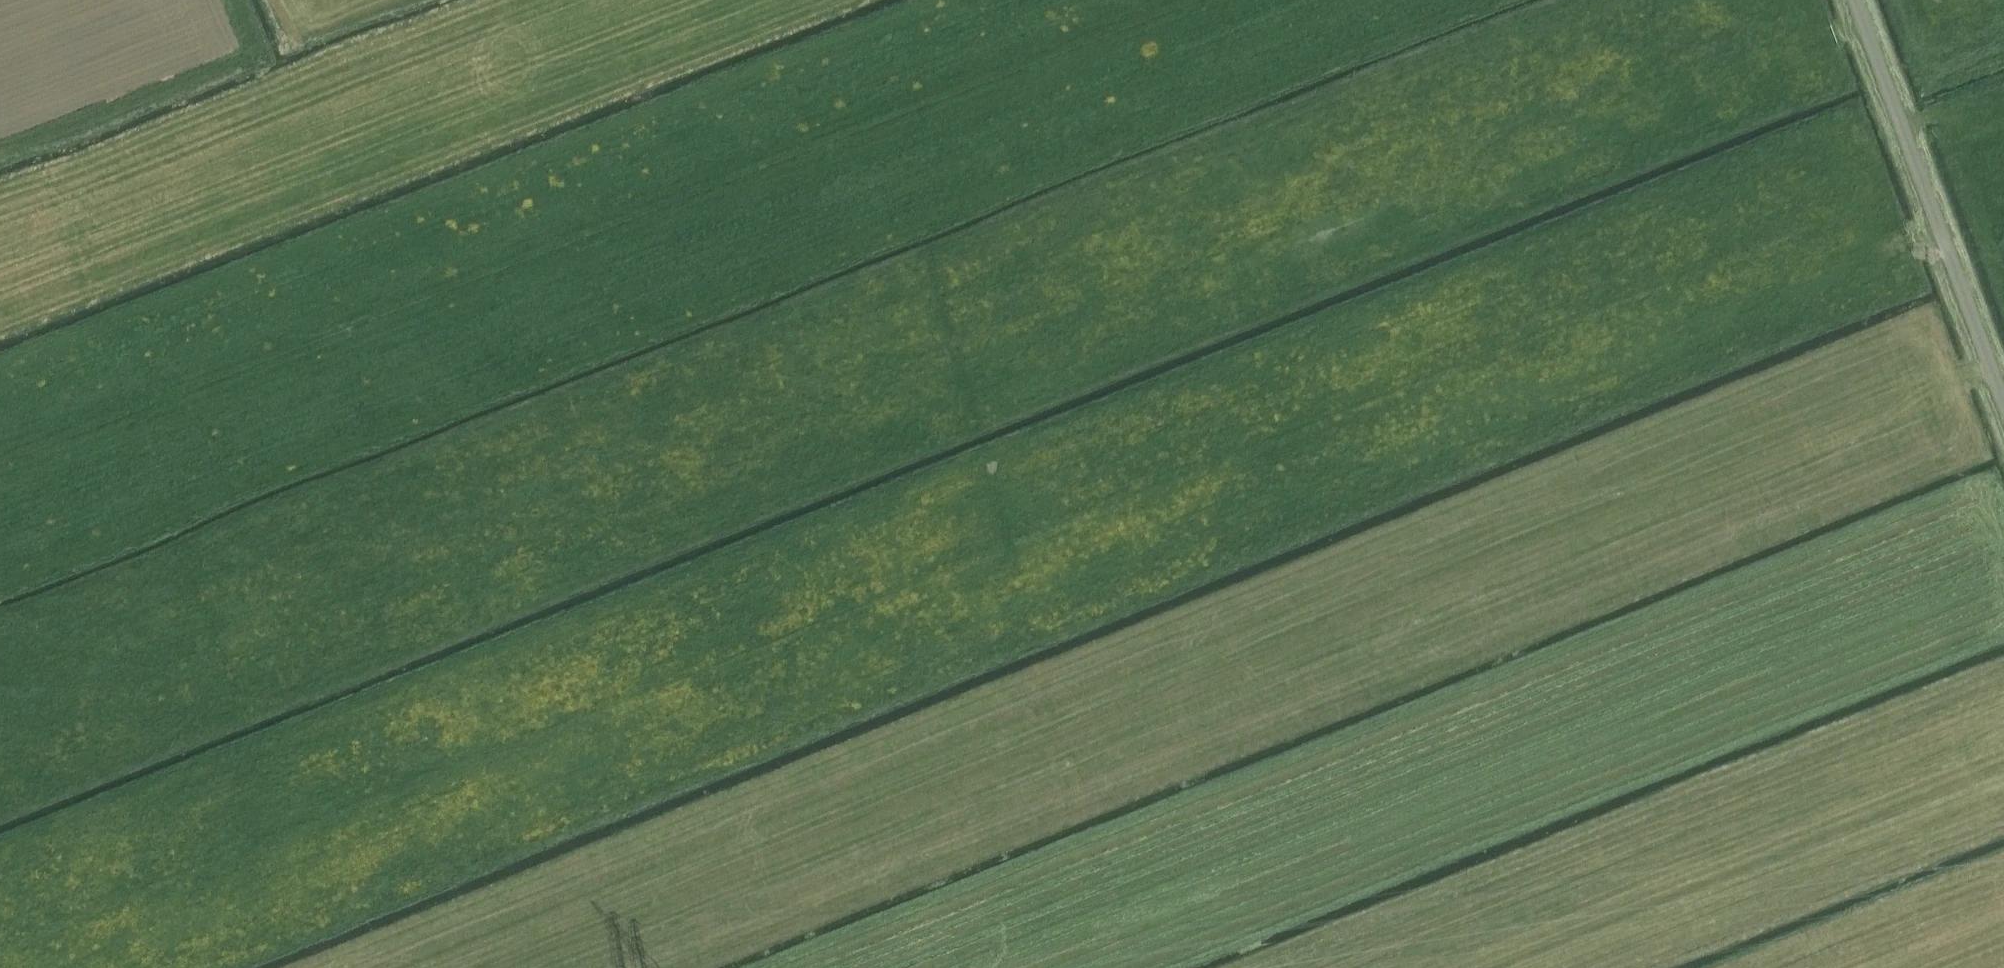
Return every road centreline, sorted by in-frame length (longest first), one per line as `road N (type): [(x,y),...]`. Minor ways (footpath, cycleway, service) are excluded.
road 1 (unclassified): [(2003,417),(1849,0)]

